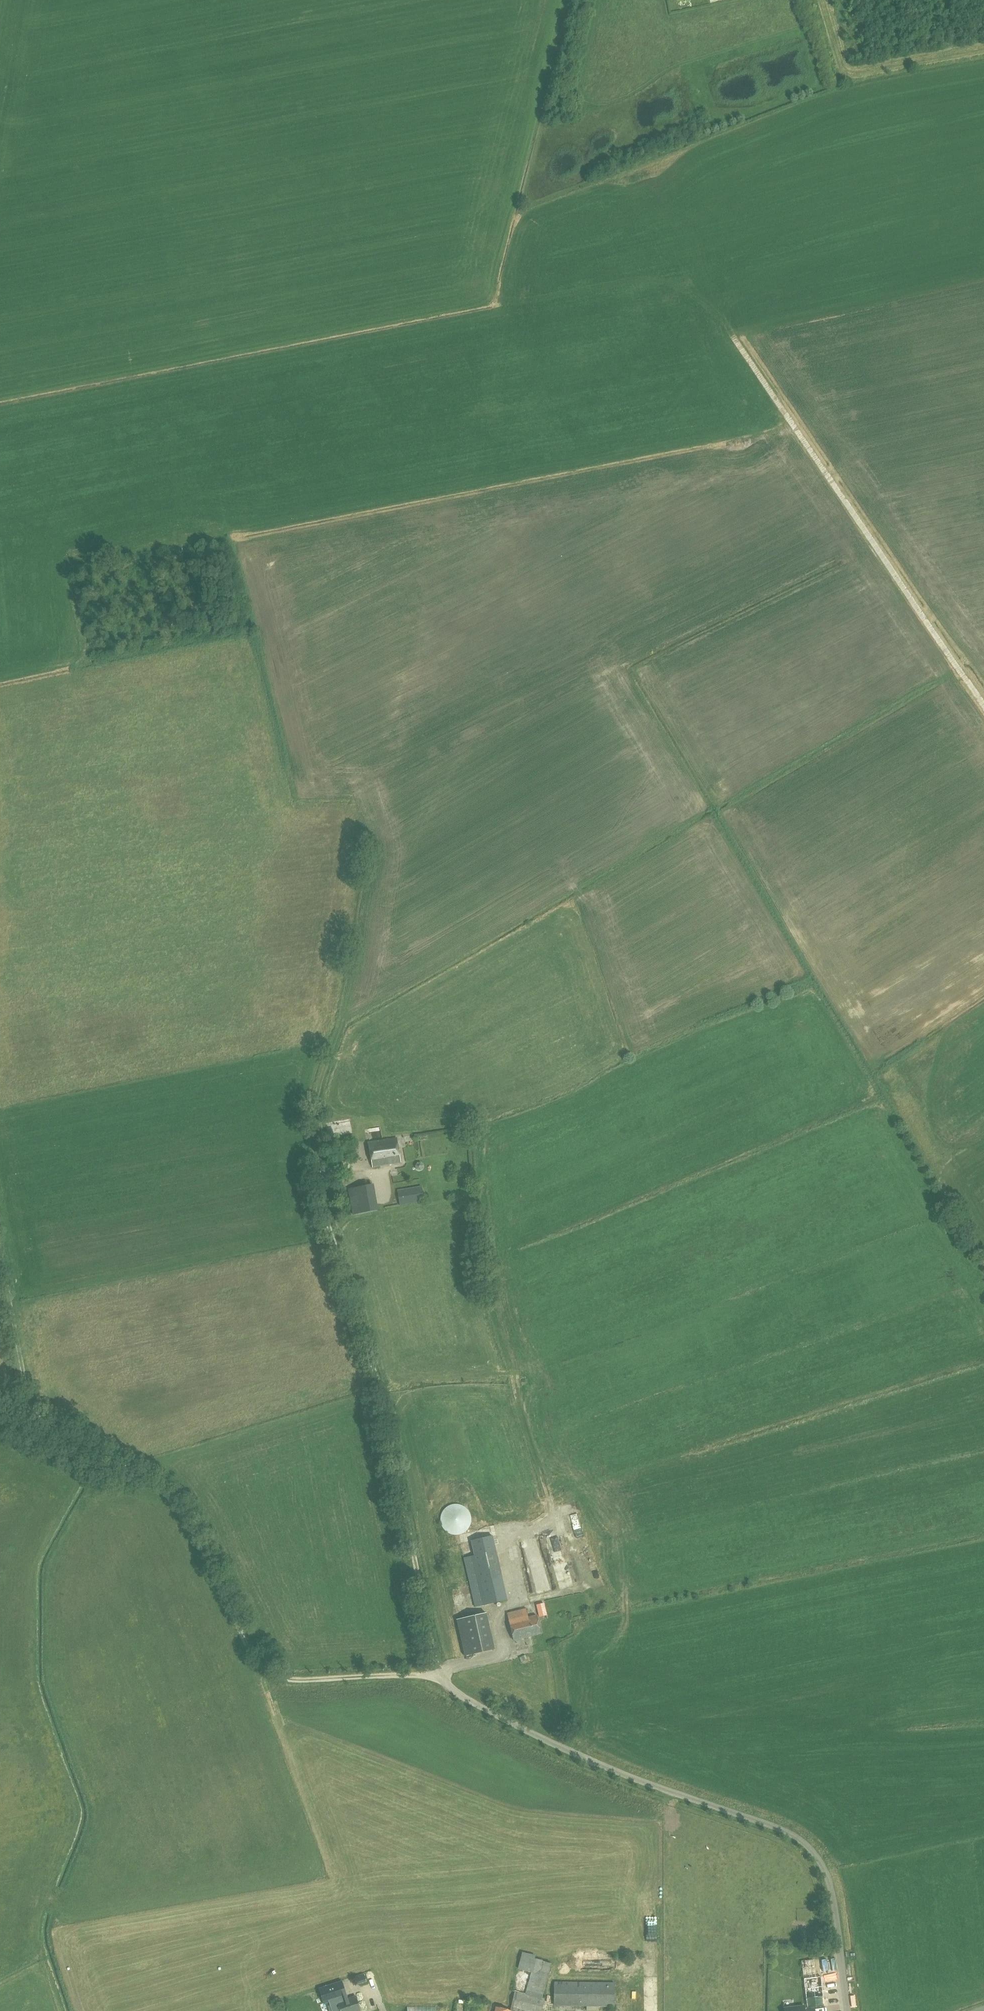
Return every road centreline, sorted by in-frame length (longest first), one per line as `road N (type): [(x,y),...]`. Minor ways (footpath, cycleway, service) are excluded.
road 1 (unclassified): [(848,2010),(828,1875),(802,1840),(544,1739),(457,1693),(436,1673)]
road 2 (track): [(983,705),(736,340)]

